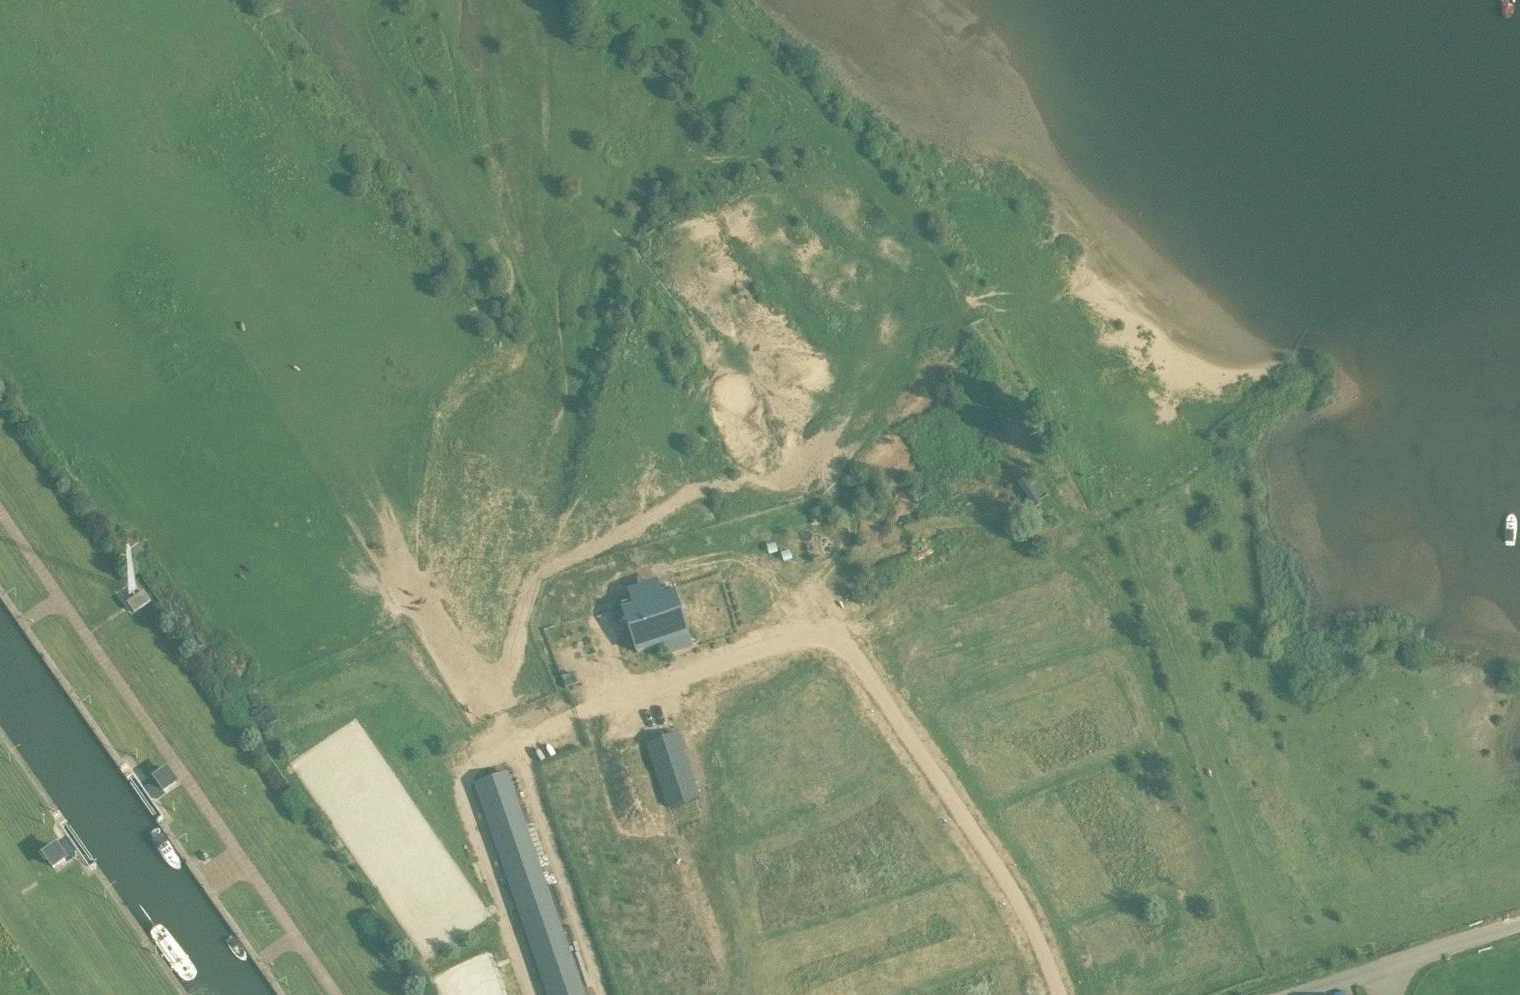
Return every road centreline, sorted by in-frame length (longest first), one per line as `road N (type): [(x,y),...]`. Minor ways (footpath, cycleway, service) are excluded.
road 1 (unclassified): [(1375,971),(1519,924)]

